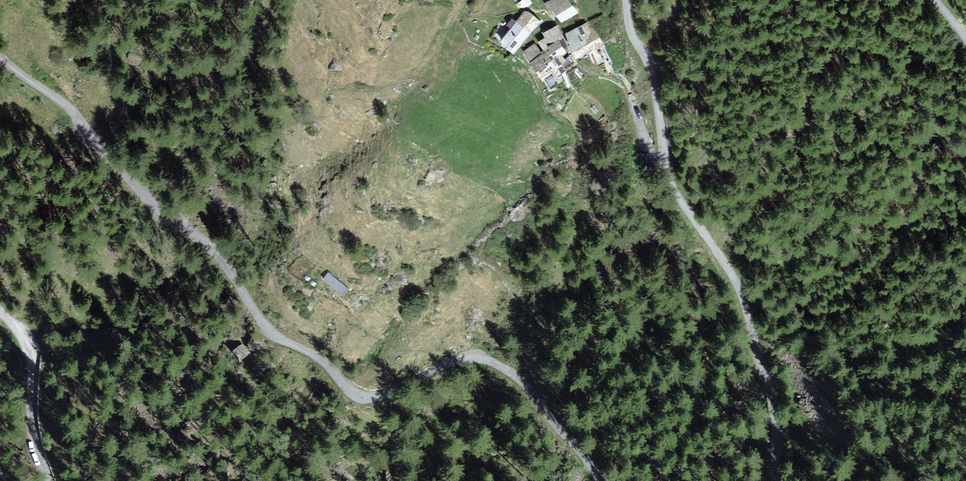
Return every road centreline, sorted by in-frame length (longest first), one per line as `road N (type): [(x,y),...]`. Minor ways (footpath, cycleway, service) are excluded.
road 1 (track): [(0,56),(59,101),(191,234),(236,281),(273,336),(322,363),(353,397),(375,400),(478,356),(541,397),(604,480)]
road 2 (track): [(755,331),(739,279),(667,171),(658,94),(632,35),(628,0)]
road 3 (track): [(53,480),(38,434),(36,352),(0,305)]
road 4 (track): [(779,480),(781,420),(755,331)]

